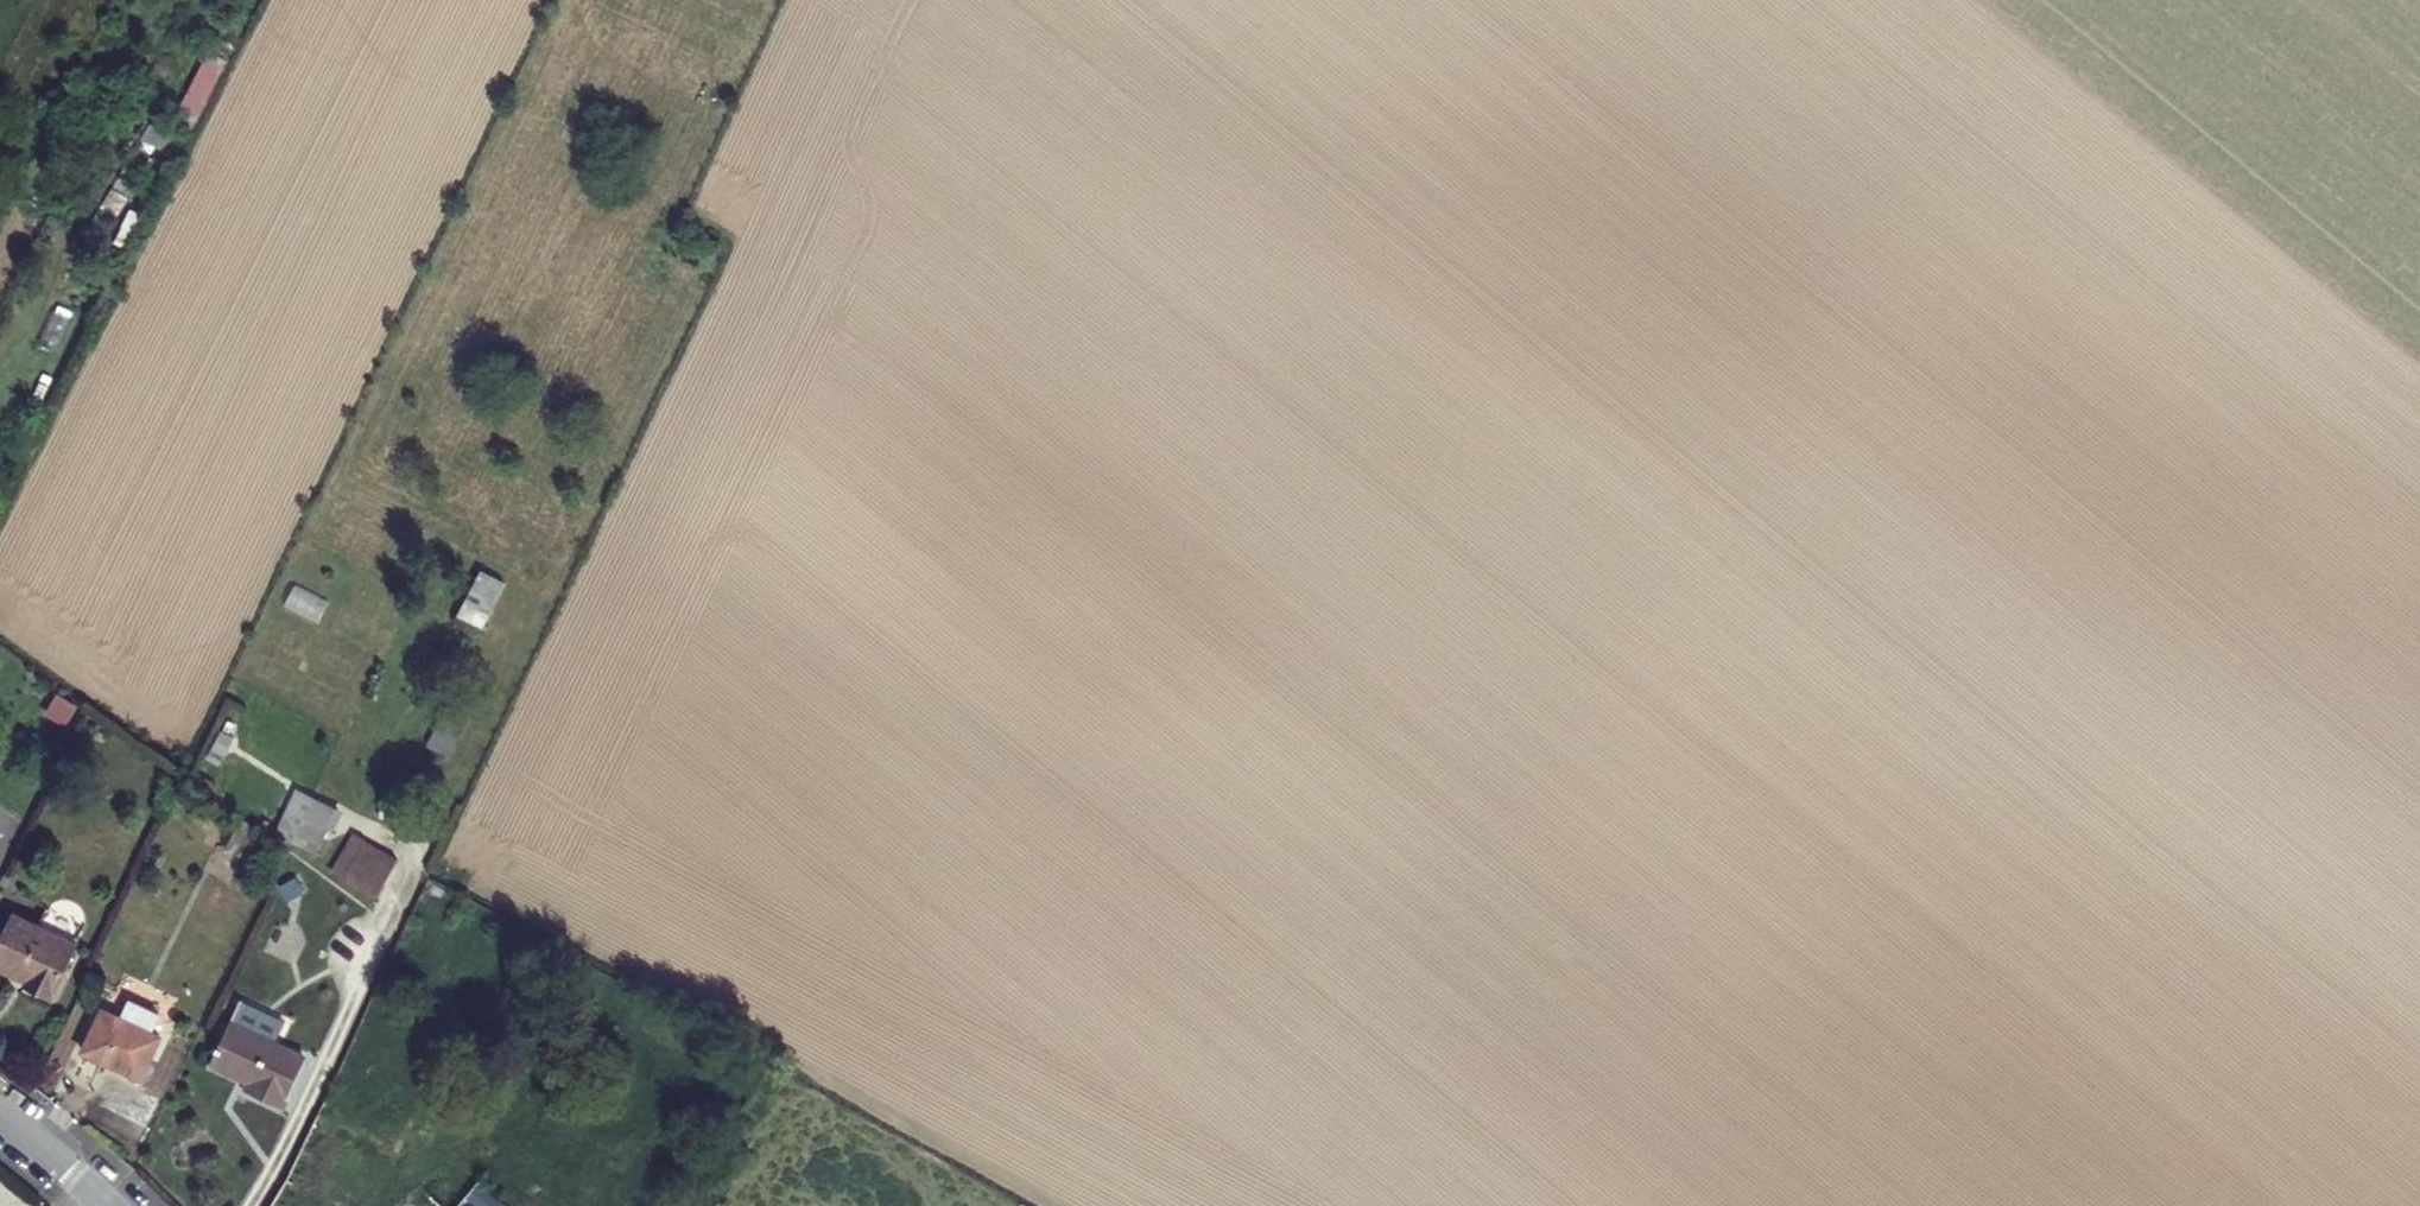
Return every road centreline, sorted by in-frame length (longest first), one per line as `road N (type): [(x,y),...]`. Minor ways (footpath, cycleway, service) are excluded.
road 1 (tertiary): [(106,1205),(0,1118)]

